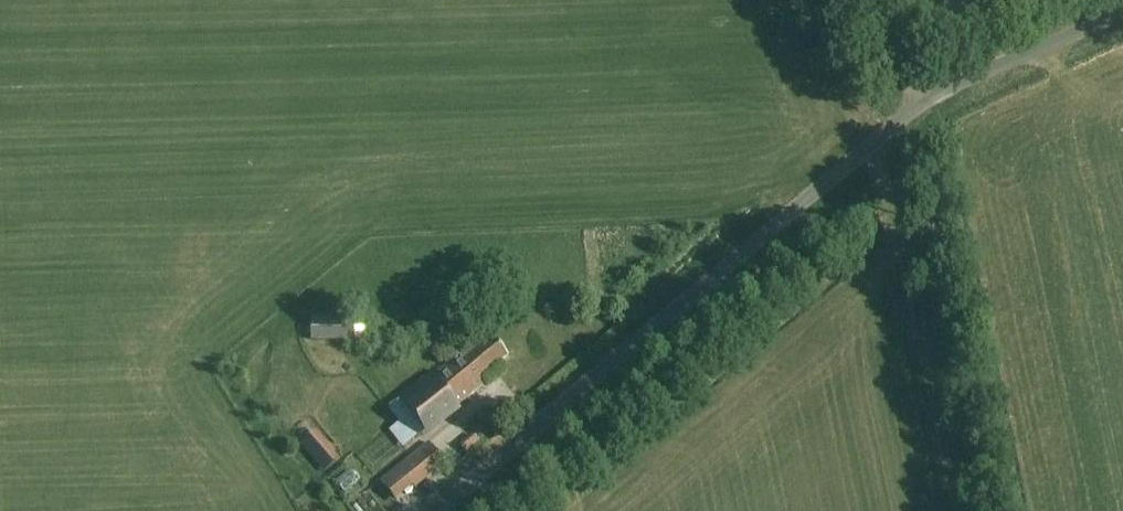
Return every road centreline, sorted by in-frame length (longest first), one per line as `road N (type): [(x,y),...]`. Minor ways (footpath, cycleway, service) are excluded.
road 1 (unclassified): [(1122,13),(920,96),(436,510)]
road 2 (track): [(872,137),(959,510)]

